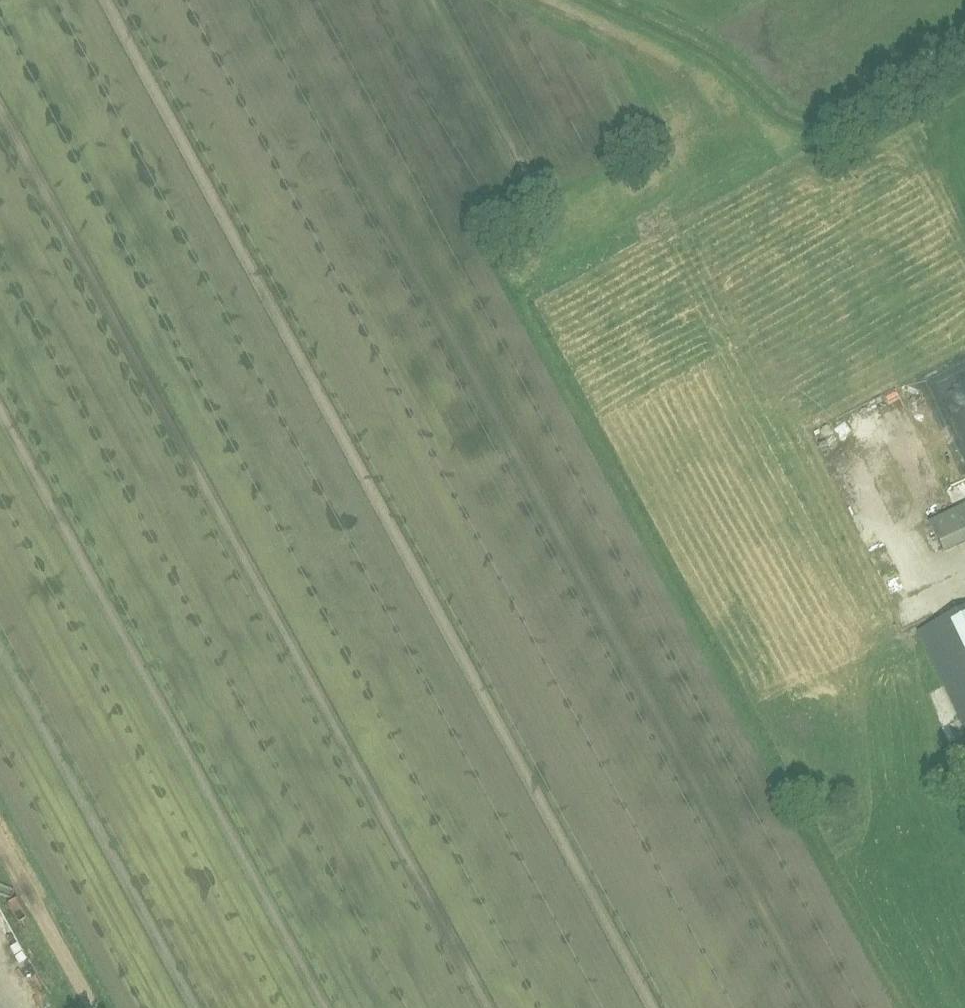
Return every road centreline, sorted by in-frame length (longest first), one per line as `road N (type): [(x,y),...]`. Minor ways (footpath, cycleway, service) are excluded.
road 1 (track): [(0,843),(91,1007)]

